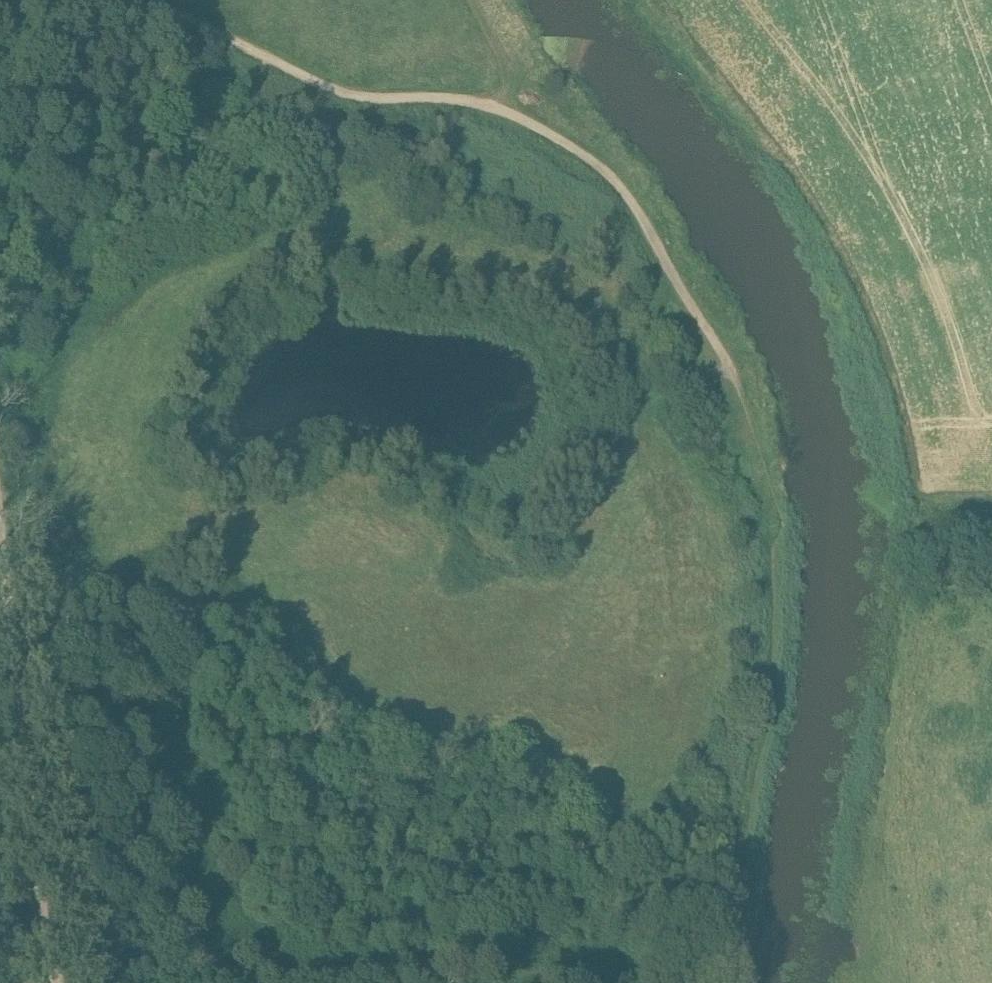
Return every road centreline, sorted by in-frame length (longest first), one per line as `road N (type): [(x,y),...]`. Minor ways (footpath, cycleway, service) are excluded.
road 1 (track): [(133,0),(323,86),(471,102),(532,127),(624,192),(735,385),(778,523)]
road 2 (track): [(51,982),(0,614)]

